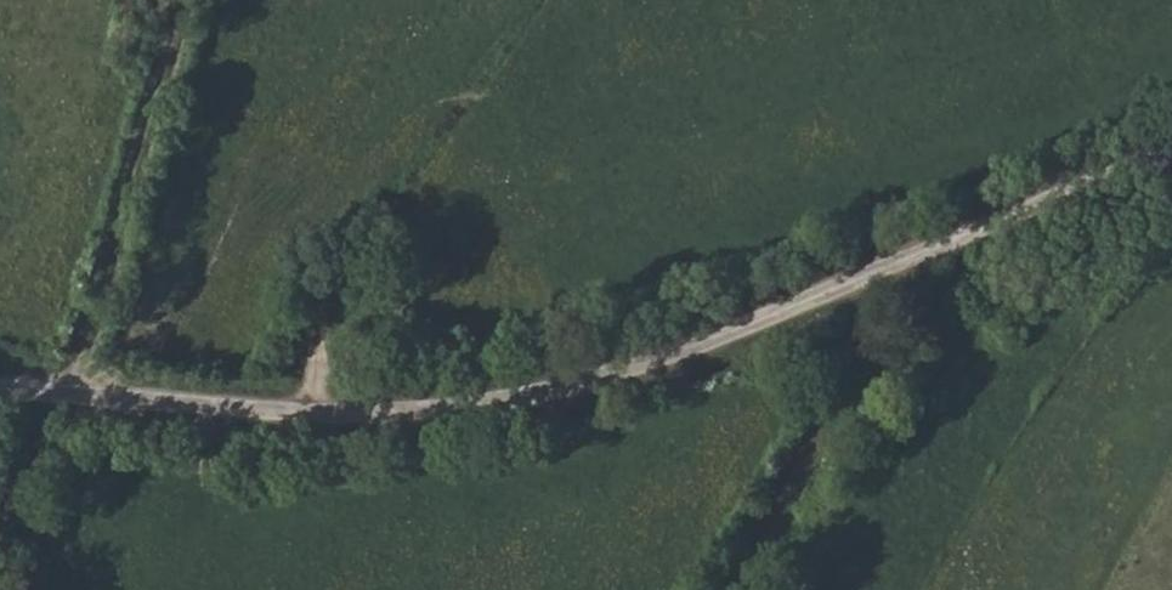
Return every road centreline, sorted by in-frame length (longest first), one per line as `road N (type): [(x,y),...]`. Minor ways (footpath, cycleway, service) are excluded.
road 1 (unclassified): [(0,387),(307,412),(421,411),(516,396),(677,353),(1171,151)]
road 2 (track): [(68,393),(193,0)]
road 3 (track): [(748,589),(930,251)]

